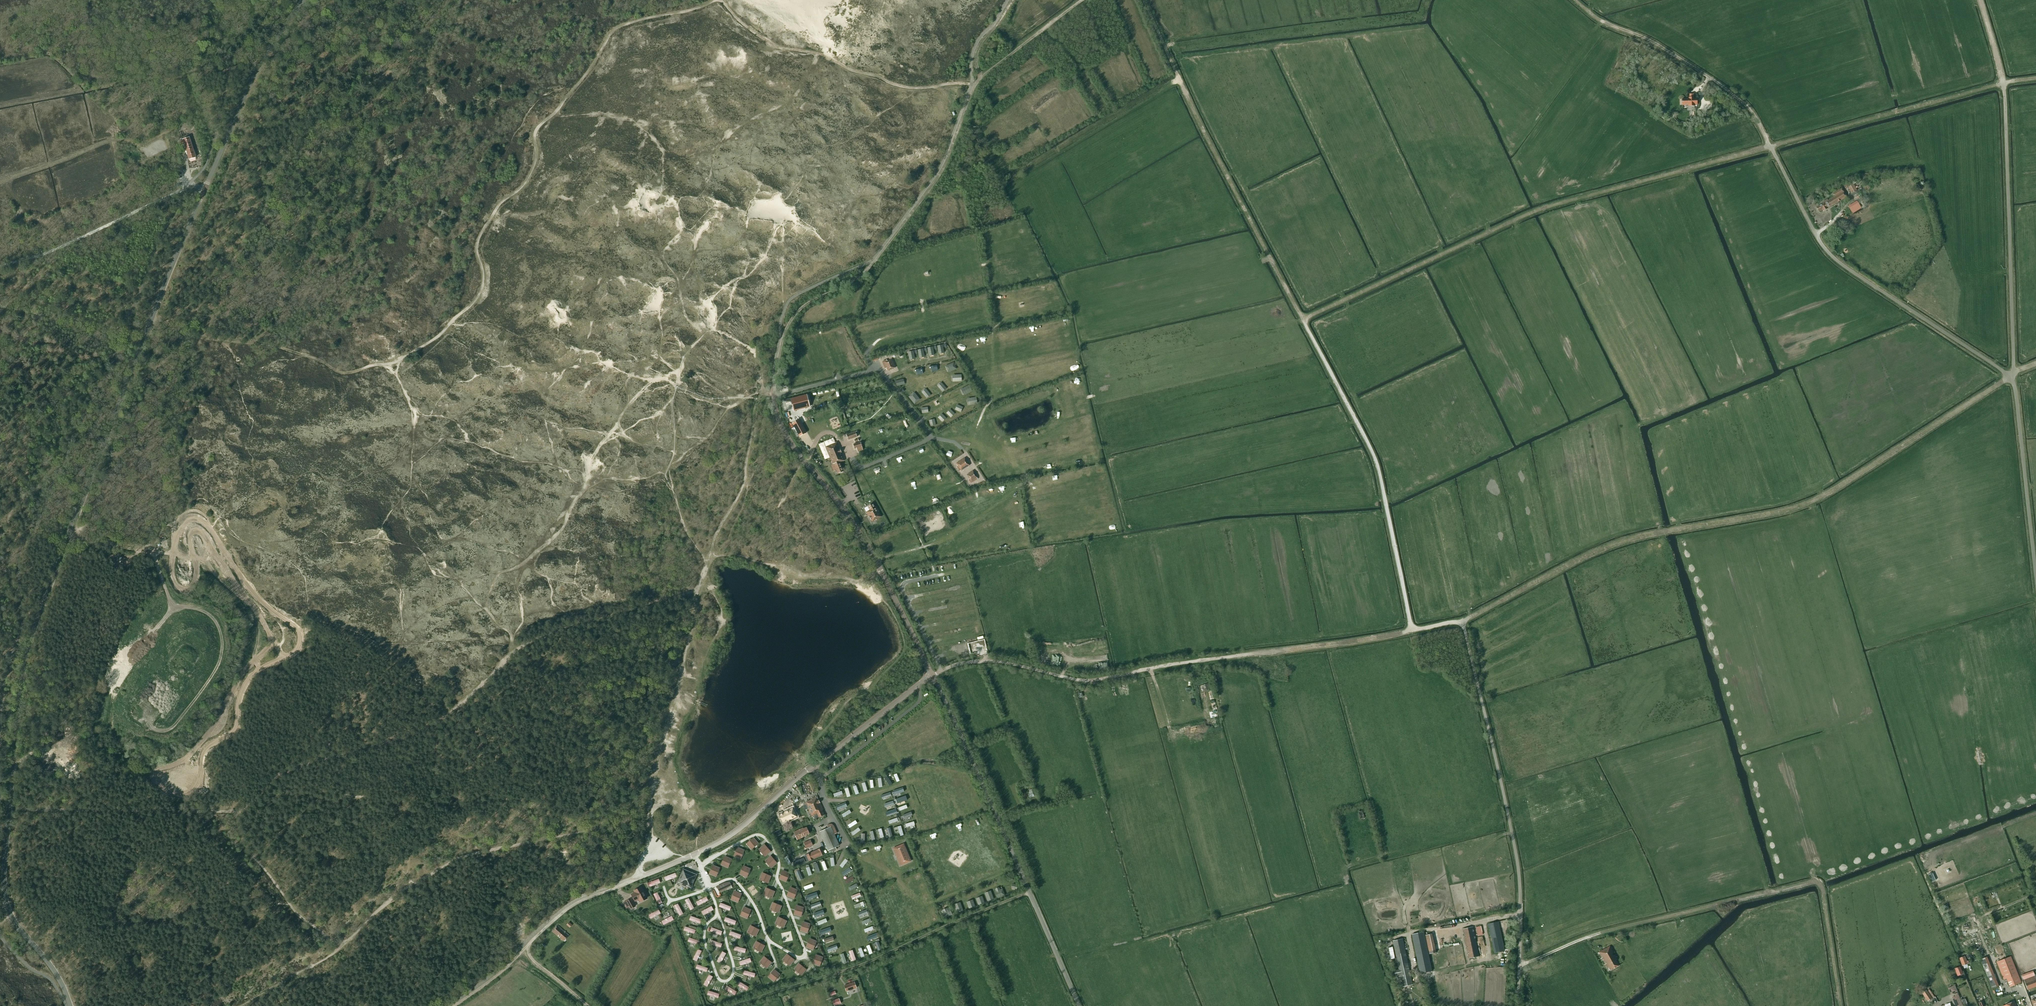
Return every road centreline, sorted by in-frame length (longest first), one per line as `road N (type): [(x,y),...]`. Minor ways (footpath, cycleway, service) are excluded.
road 1 (tertiary): [(70,1005),(5,896),(26,656),(177,255),(255,73),(303,0)]
road 2 (track): [(697,592),(528,641),(447,712),(417,729),(283,767),(236,813),(10,809),(0,799)]
road 3 (track): [(2010,376),(1810,502),(1608,545),(1467,619)]
road 4 (track): [(1770,146),(1550,206),(1303,319)]
road 5 (track): [(1412,630),(1092,680),(985,661),(939,672)]
road 6 (track): [(717,0),(614,31),(536,130),(528,178),(501,202),(478,242),(480,290),(450,323)]
road 7 (track): [(1840,1005),(1822,888),(1813,881),(1600,932),(1519,967)]
road 8 (unclassified): [(1519,1005),(1517,857),(1461,623)]
road 9 (track): [(977,83),(942,172),(895,237),(864,273),(790,322),(773,394)]
road 10 (unclassified): [(634,879),(724,839),(933,675)]
road 11 (unclassified): [(1079,1005),(933,675)]
road 12 (track): [(1303,319),(1144,0)]
road 13 (unclassified): [(2010,376),(1830,257),(1770,146)]
road 14 (track): [(1412,630),(1378,465),(1303,319)]
road 15 (unclassified): [(933,675),(866,542),(782,428),(773,394)]
road 16 (track): [(450,323),(394,362),(346,372),(286,349),(192,337),(152,319)]
road 17 (track): [(1029,892),(735,1005)]
road 18 (unclassified): [(2010,376),(2003,83)]
road 19 (track): [(695,854),(688,812),(652,798),(697,592)]
road 20 (track): [(147,550),(169,593),(219,623),(224,645),(206,686),(170,730),(153,731),(127,710)]
road 21 (track): [(720,0),(775,47),(820,55),(895,86),(972,84)]
road 22 (track): [(1770,146),(1731,93),(1576,0)]
road 23 (track): [(2003,83),(1770,146)]
road 24 (track): [(634,879),(570,907),(453,1005)]
road 25 (track): [(188,169),(179,137),(166,134),(142,145),(101,142),(0,181)]
road 26 (track): [(761,395),(743,486),(697,592)]
road 27 (unclassified): [(2035,578),(2010,376)]
road 28 (track): [(236,813),(243,846),(295,913),(340,947)]
road 29 (track): [(176,600),(109,683),(114,723)]
road 30 (track): [(1082,0),(977,83)]

